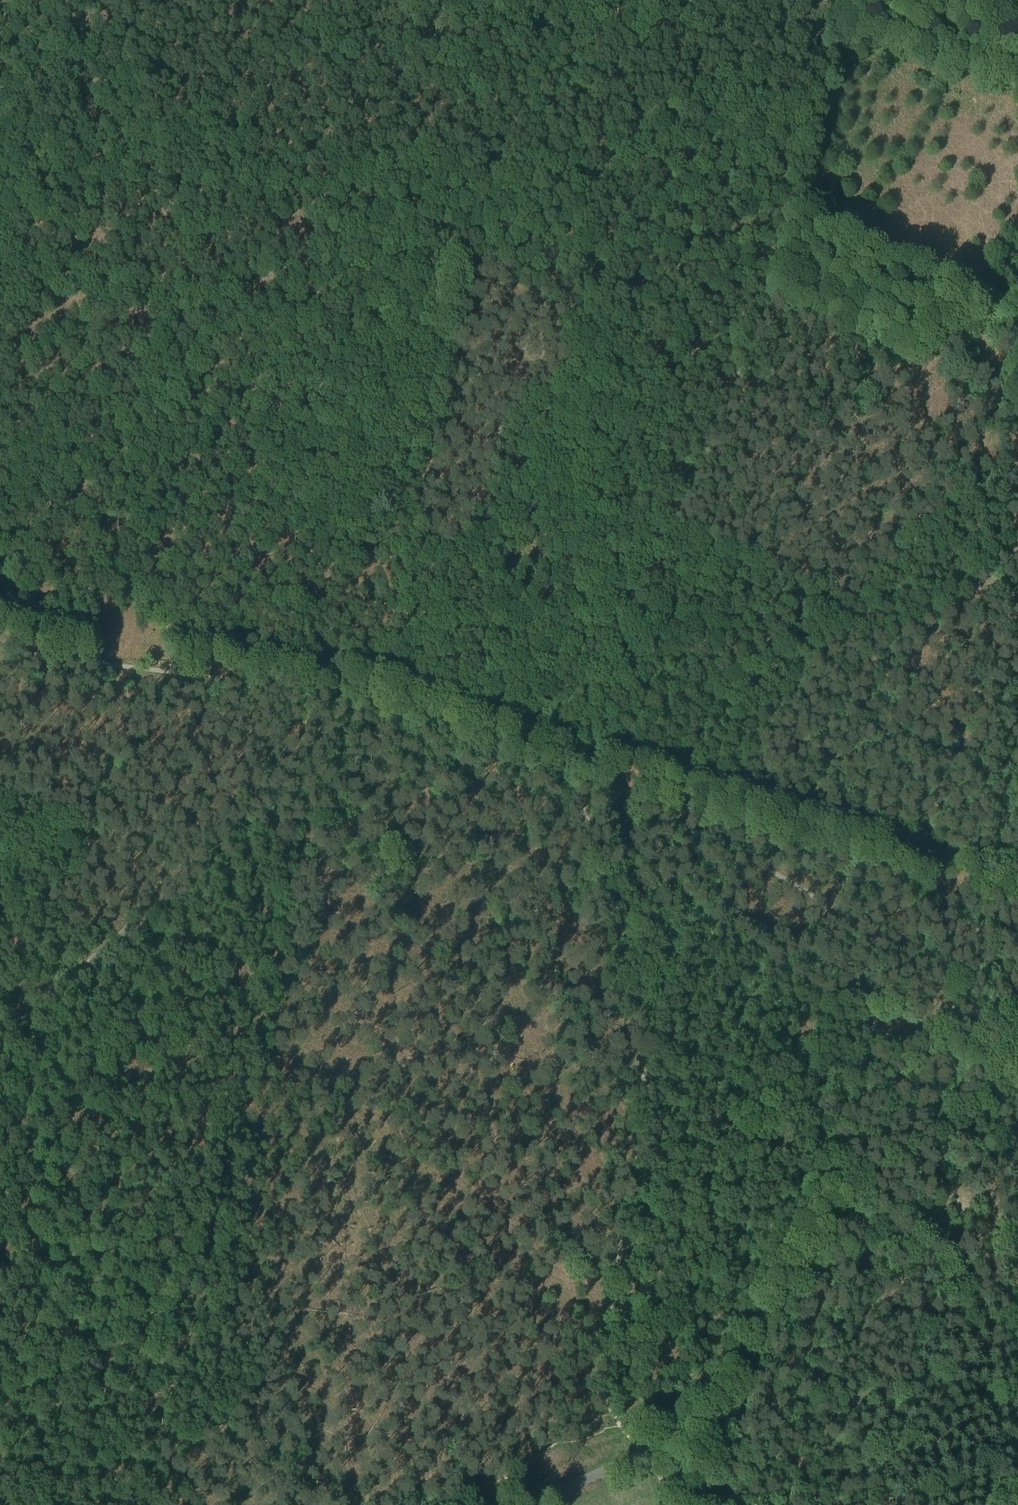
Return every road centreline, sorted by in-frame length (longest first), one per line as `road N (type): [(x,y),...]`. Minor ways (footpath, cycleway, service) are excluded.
road 1 (unclassified): [(524,1504),(714,1417),(822,1224),(880,1173),(1017,1090)]

